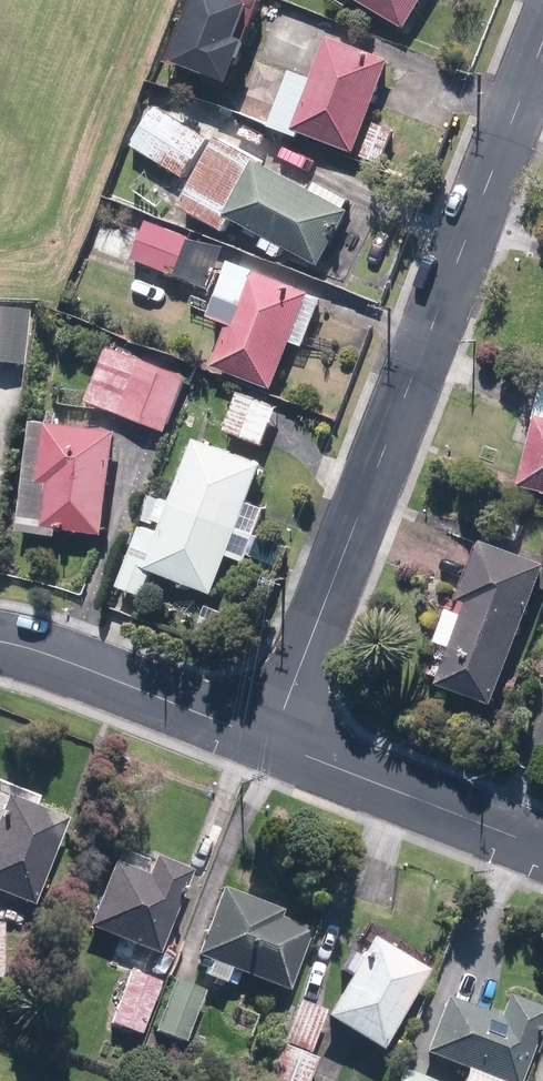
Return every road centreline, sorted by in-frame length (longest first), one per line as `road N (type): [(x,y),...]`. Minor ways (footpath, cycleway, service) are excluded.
road 1 (residential): [(269,742),(542,40)]
road 2 (residential): [(542,848),(269,742)]
road 3 (residential): [(269,742),(89,672),(0,648)]

